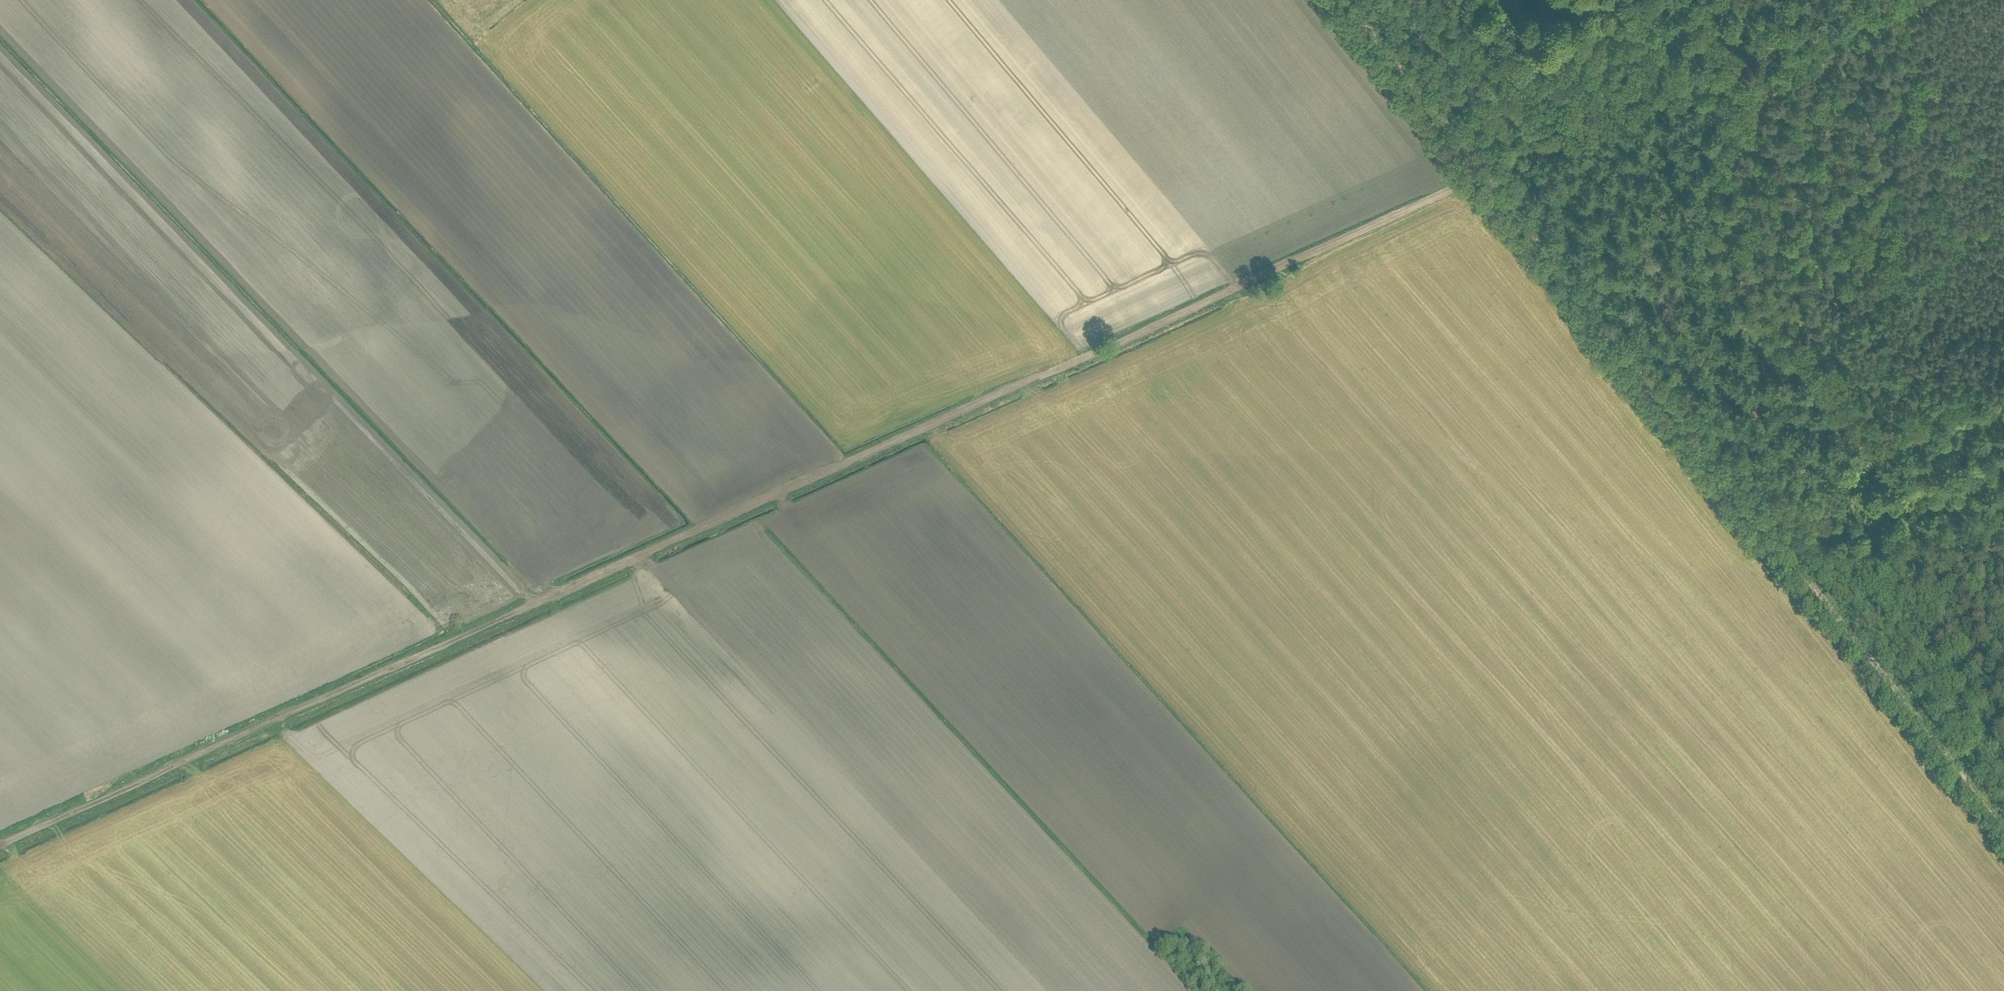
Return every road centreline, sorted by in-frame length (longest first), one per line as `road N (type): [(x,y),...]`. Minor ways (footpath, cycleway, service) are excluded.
road 1 (track): [(0,845),(1486,172)]
road 2 (track): [(1348,0),(2003,826)]
road 3 (track): [(1900,0),(1486,172)]

